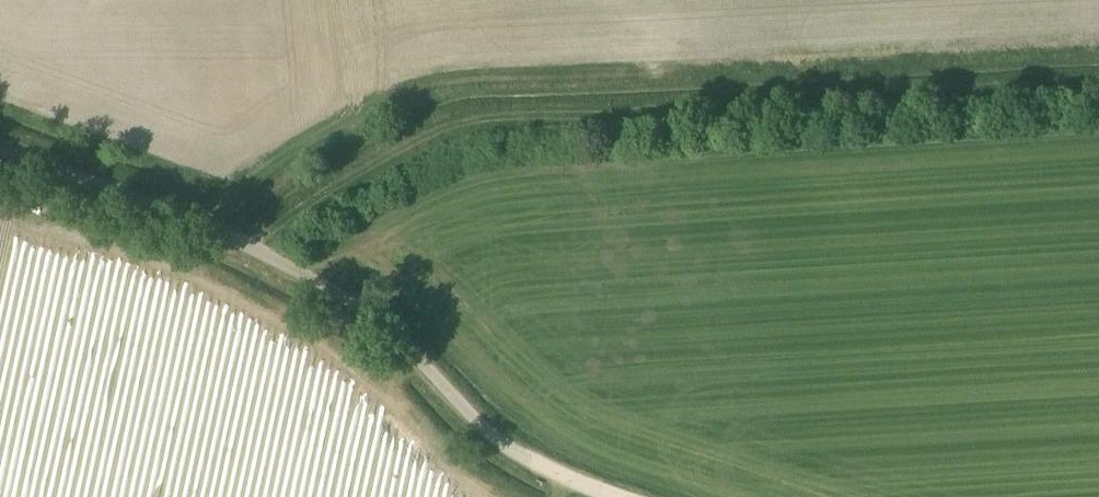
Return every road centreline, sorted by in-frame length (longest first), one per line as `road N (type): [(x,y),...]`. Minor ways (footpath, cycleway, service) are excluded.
road 1 (track): [(252,246),(445,120),(737,92),(1098,75)]
road 2 (unclassified): [(540,469),(493,436),(390,330),(324,284),(0,137)]

